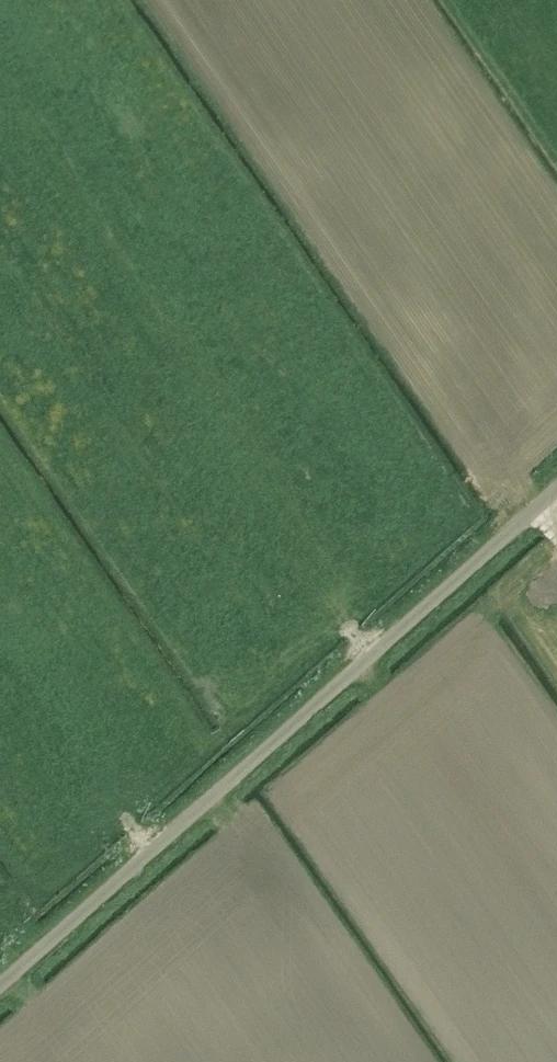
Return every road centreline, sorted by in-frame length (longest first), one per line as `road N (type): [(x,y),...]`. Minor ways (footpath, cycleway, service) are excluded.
road 1 (unclassified): [(0,986),(556,491)]

